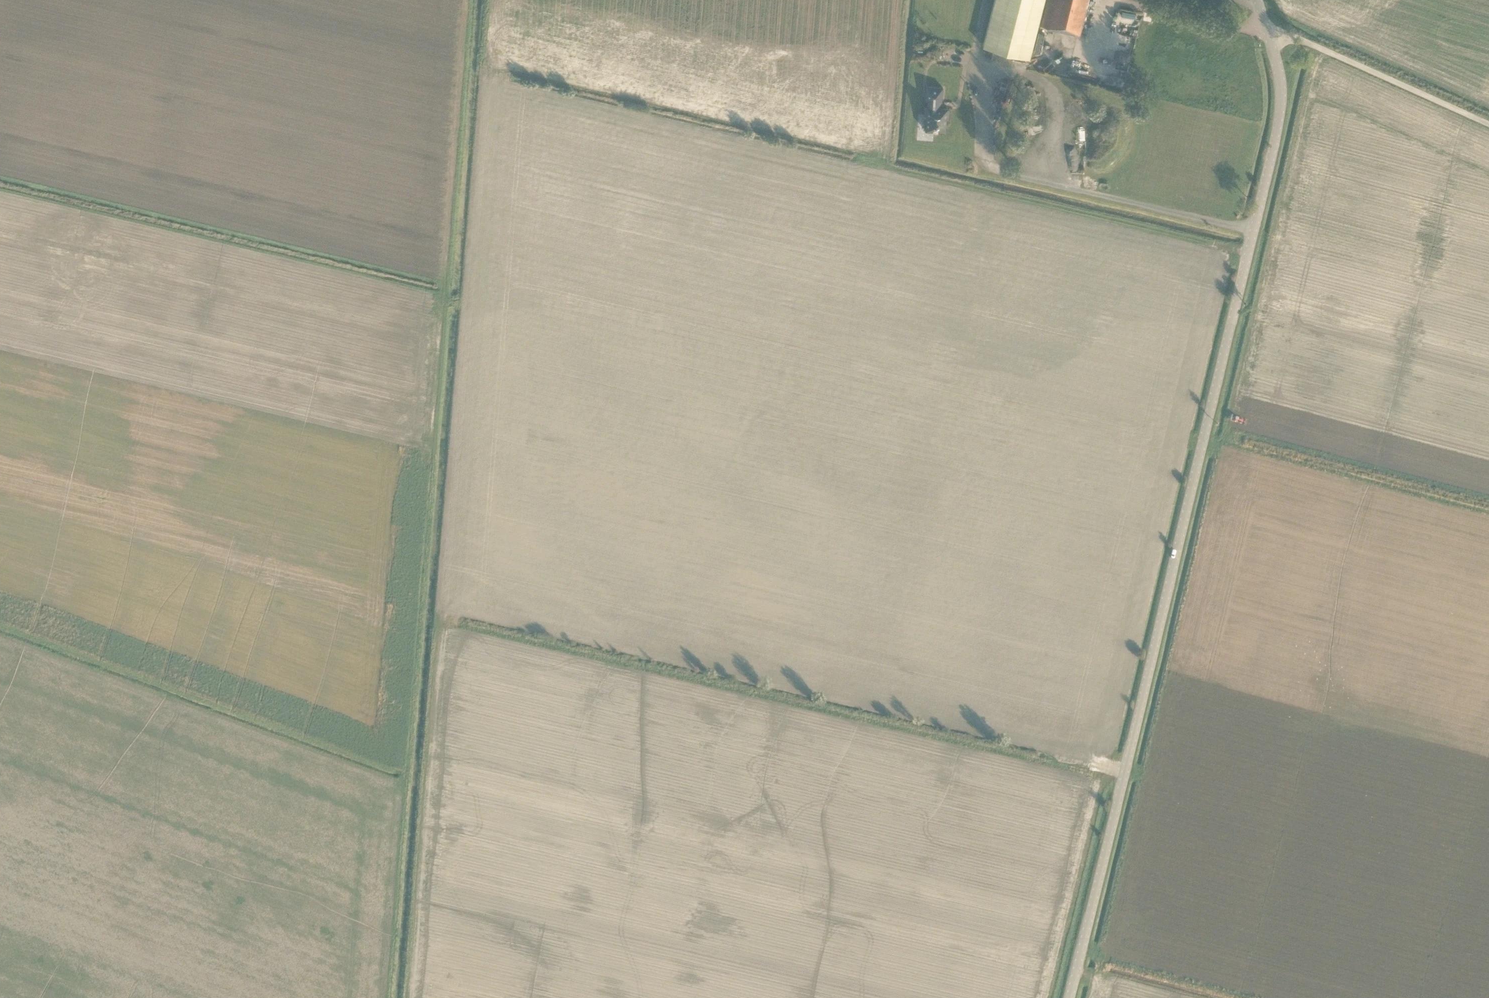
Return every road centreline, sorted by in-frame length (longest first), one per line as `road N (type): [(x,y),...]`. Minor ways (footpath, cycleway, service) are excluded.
road 1 (secondary): [(1069,997),(1280,116),(1276,60),(1259,0)]

